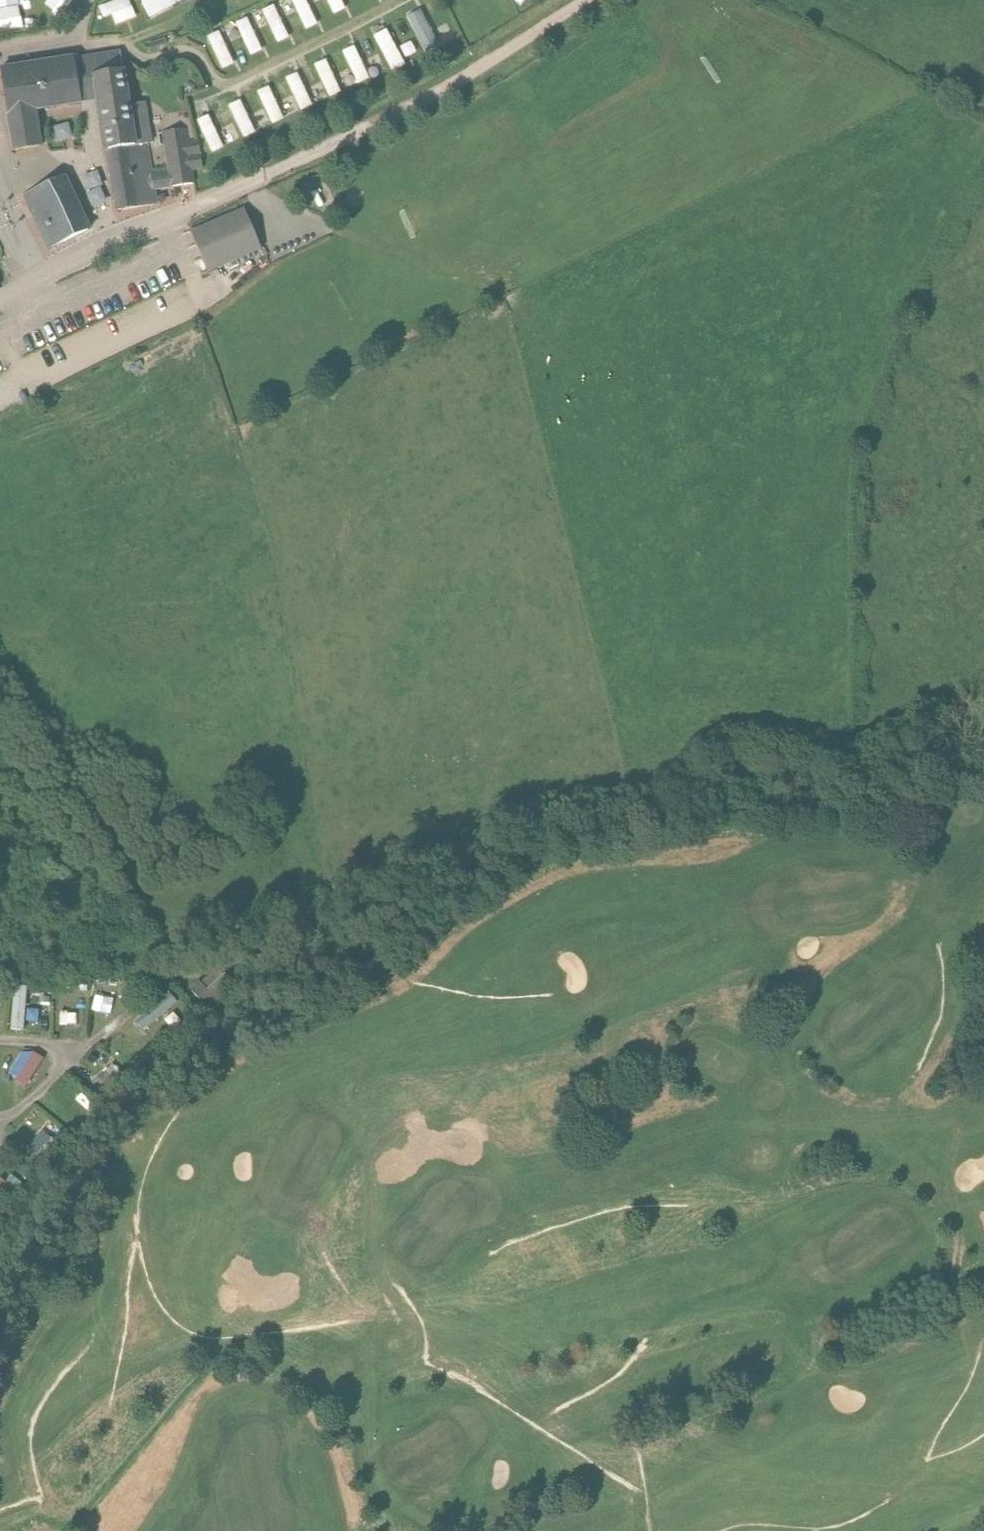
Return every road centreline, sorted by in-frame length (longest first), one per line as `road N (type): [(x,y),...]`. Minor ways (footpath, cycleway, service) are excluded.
road 1 (track): [(581,0),(410,105),(263,174)]
road 2 (unclassified): [(0,297),(263,174)]
road 3 (track): [(335,229),(499,290)]

